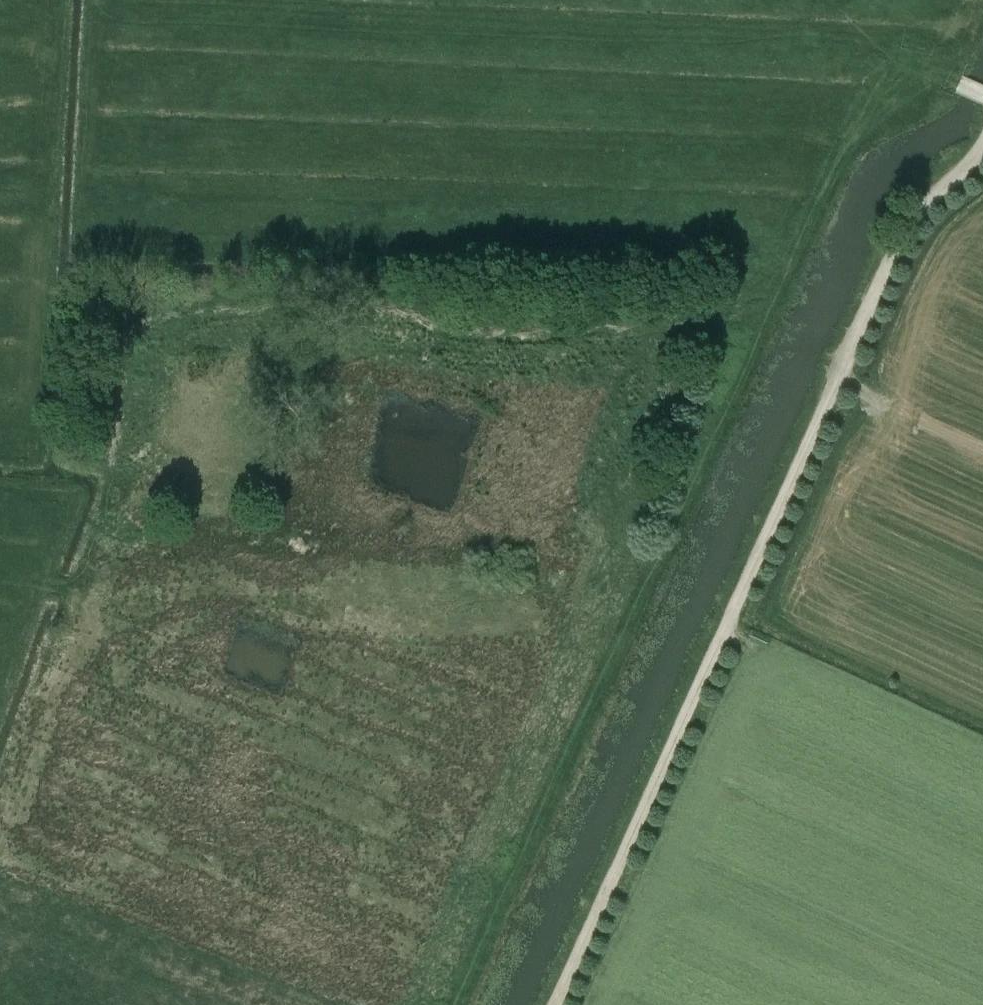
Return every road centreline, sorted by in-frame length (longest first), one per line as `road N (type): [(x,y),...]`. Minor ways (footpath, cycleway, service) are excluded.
road 1 (track): [(982,148),(906,229),(726,632)]
road 2 (track): [(726,632),(555,1004)]

